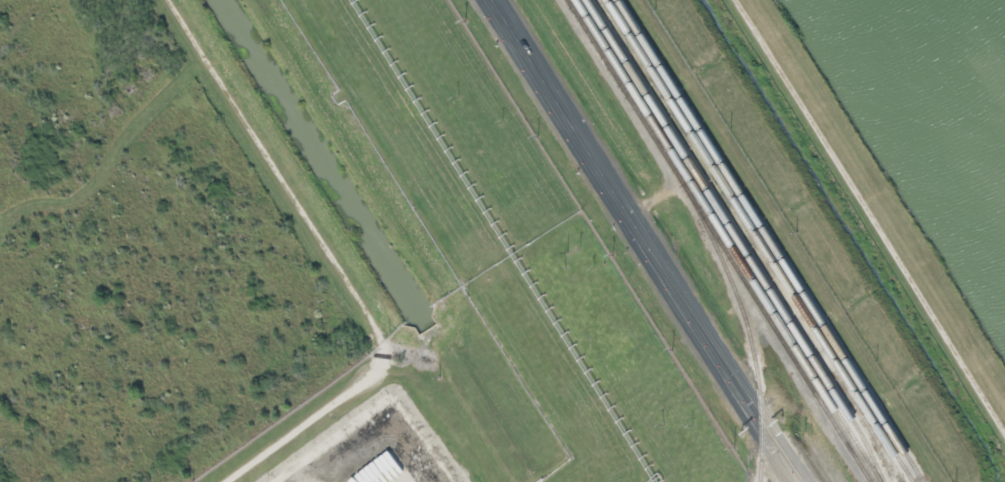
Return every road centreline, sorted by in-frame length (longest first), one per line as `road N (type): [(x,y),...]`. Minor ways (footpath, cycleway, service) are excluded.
road 1 (secondary): [(799,481),(494,0)]
road 2 (track): [(732,0),(1004,436)]

